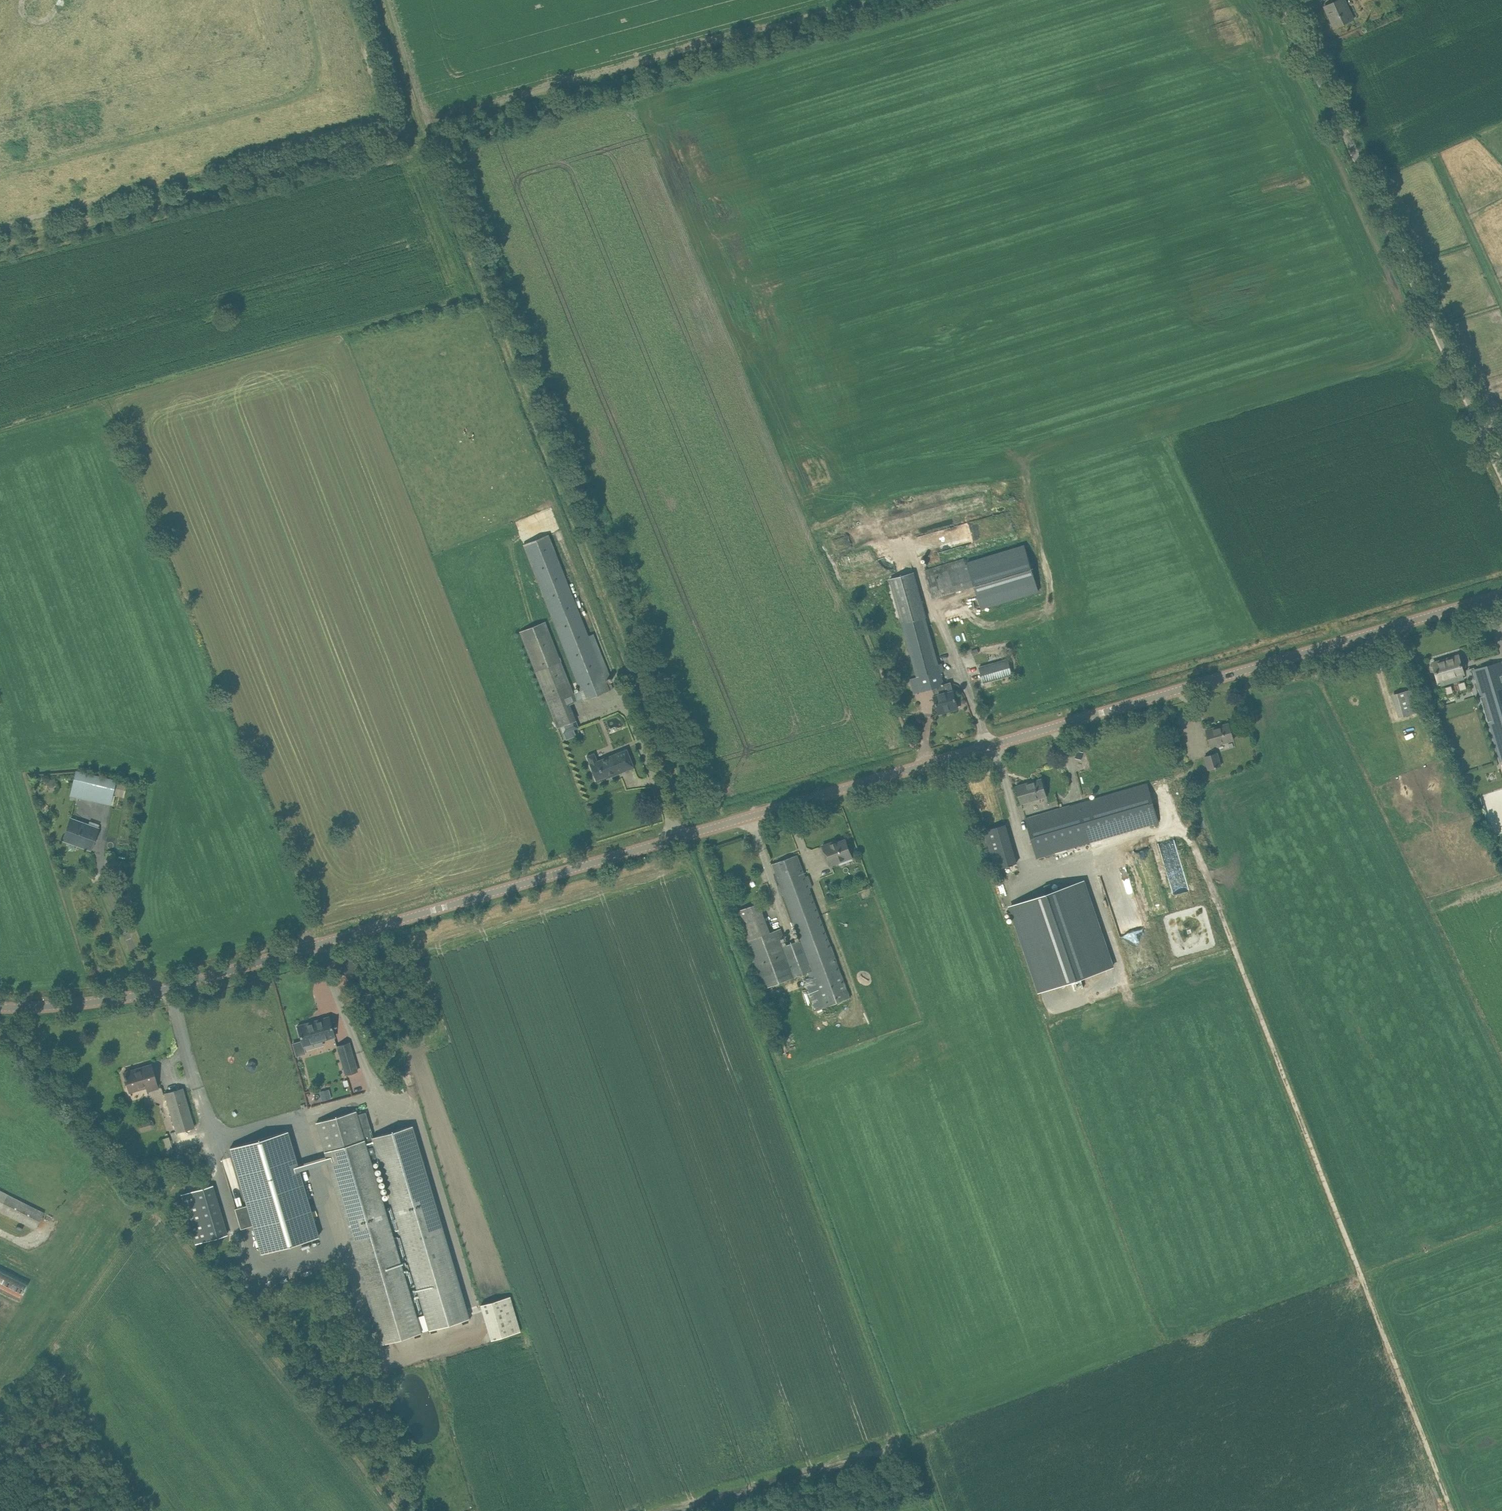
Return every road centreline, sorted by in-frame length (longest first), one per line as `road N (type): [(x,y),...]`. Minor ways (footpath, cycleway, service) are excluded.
road 1 (tertiary): [(0,1006),(165,989),(1501,594)]
road 2 (unclassified): [(1501,472),(1284,0)]

